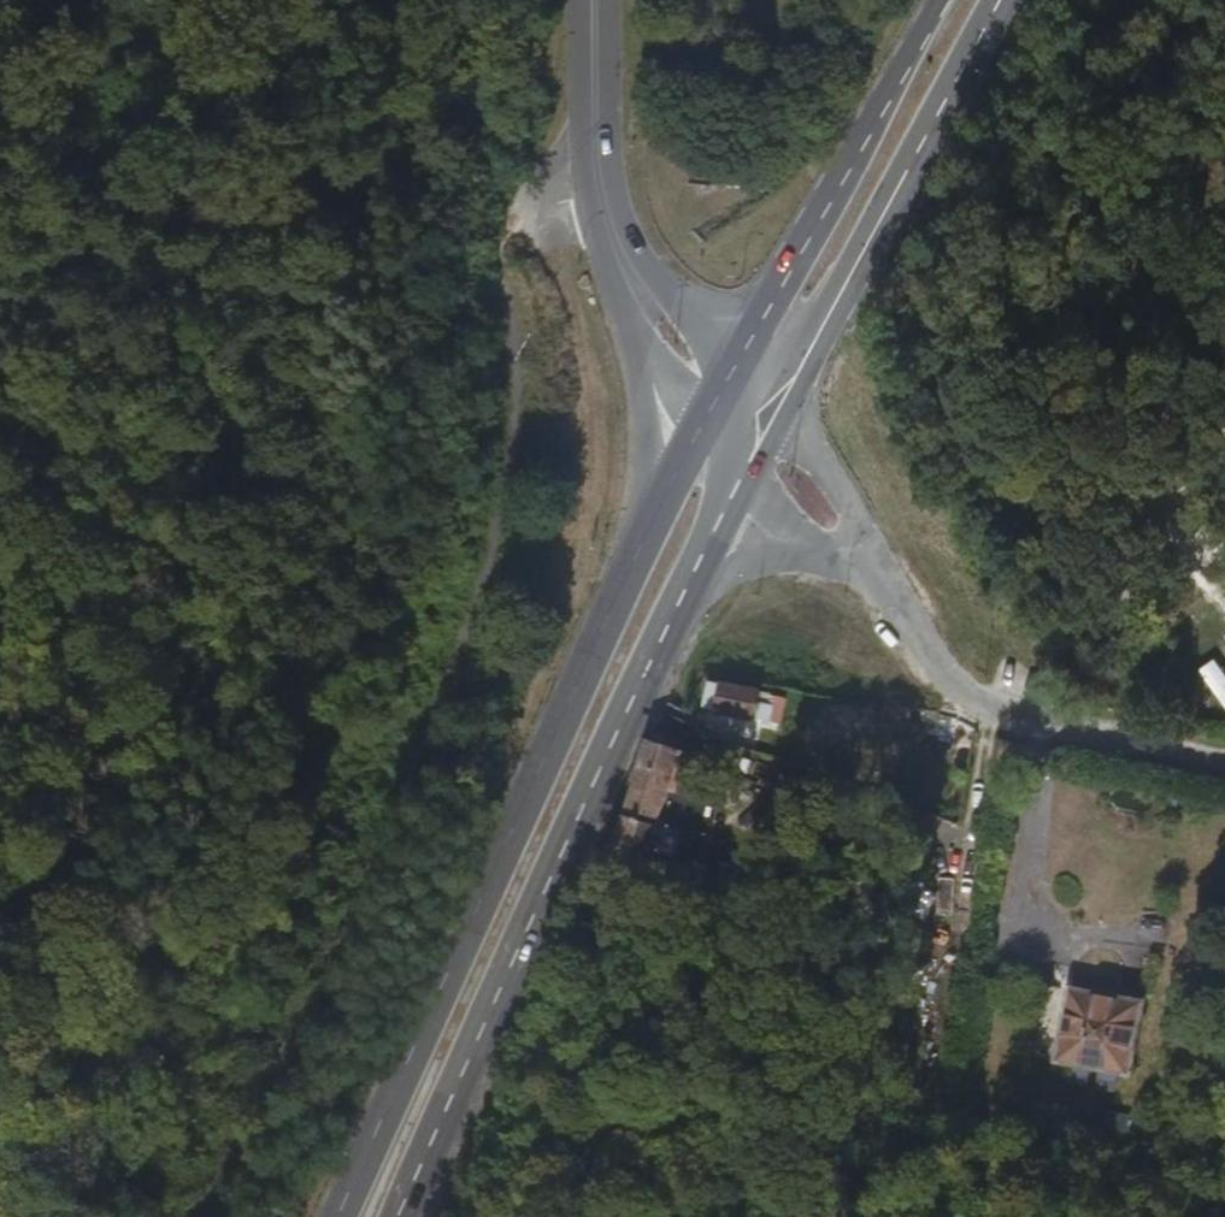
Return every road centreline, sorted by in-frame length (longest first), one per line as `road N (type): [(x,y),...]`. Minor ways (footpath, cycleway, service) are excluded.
road 1 (track): [(502,369),(470,598),(168,1216)]
road 2 (primary): [(602,528),(478,908),(336,1216)]
road 3 (primary): [(405,1216),(594,788),(721,596)]
road 4 (primary): [(858,316),(1009,0)]
road 5 (unclassified): [(1224,757),(1012,712),(969,692),(933,652)]
road 6 (primary): [(928,0),(756,254)]
road 7 (primary): [(592,326),(560,402),(569,484),(602,528)]
road 8 (primary): [(871,519),(896,452),(892,380),(858,316)]
road 9 (unclassified): [(596,0),(606,214)]
road 10 (unclassified): [(933,652),(871,519)]
road 11 (unclassified): [(822,568),(933,652)]
road 12 (primary): [(602,528),(652,570),(721,596)]
road 13 (primary): [(858,316),(811,278),(756,254)]

